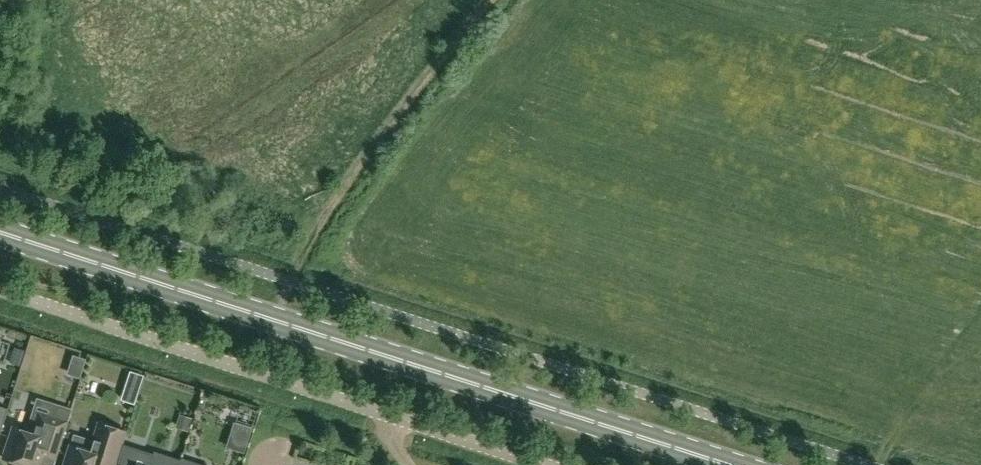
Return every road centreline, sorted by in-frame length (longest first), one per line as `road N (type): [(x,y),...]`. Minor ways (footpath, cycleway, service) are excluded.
road 1 (primary): [(733,464),(0,230)]
road 2 (track): [(496,0),(375,149),(284,285)]

